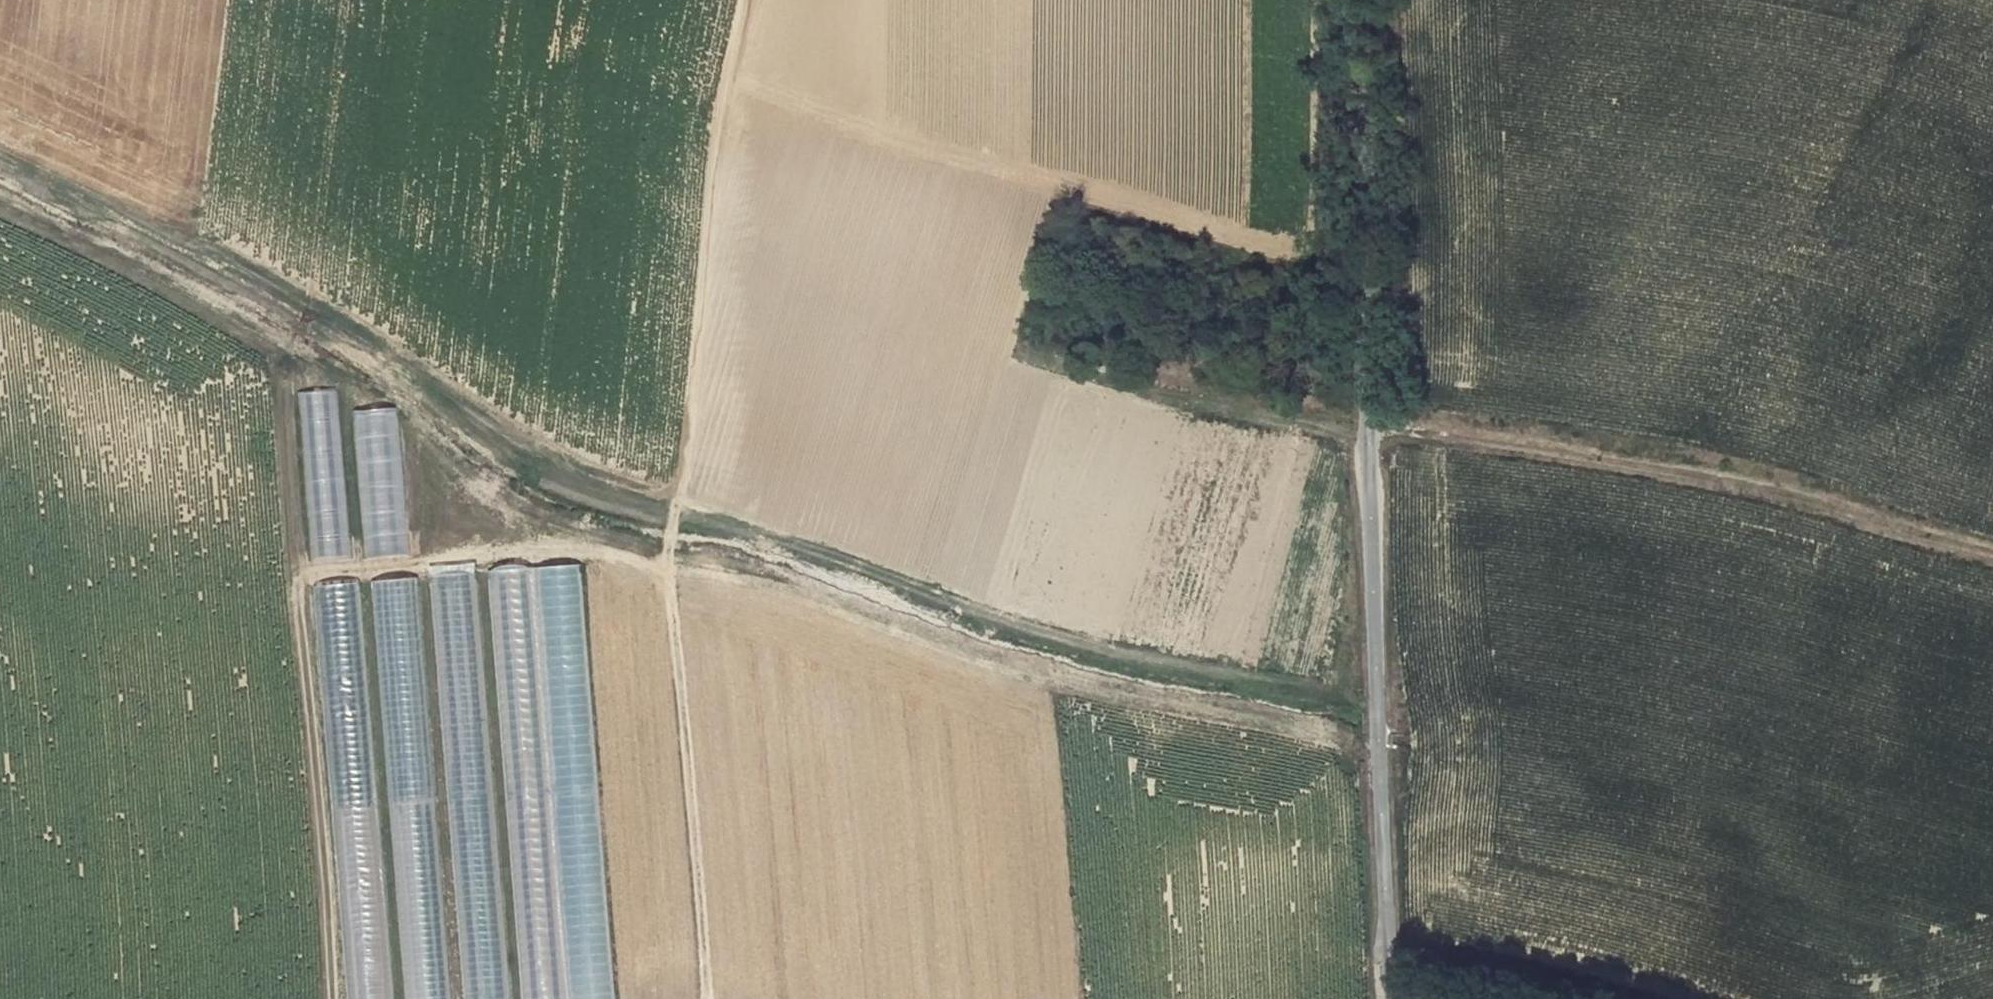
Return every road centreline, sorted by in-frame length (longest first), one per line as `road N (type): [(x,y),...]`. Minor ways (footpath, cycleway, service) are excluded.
road 1 (residential): [(1374,0),(1392,998)]
road 2 (track): [(1992,549),(1806,496),(1380,435)]
road 3 (track): [(717,998),(669,560),(677,518)]

